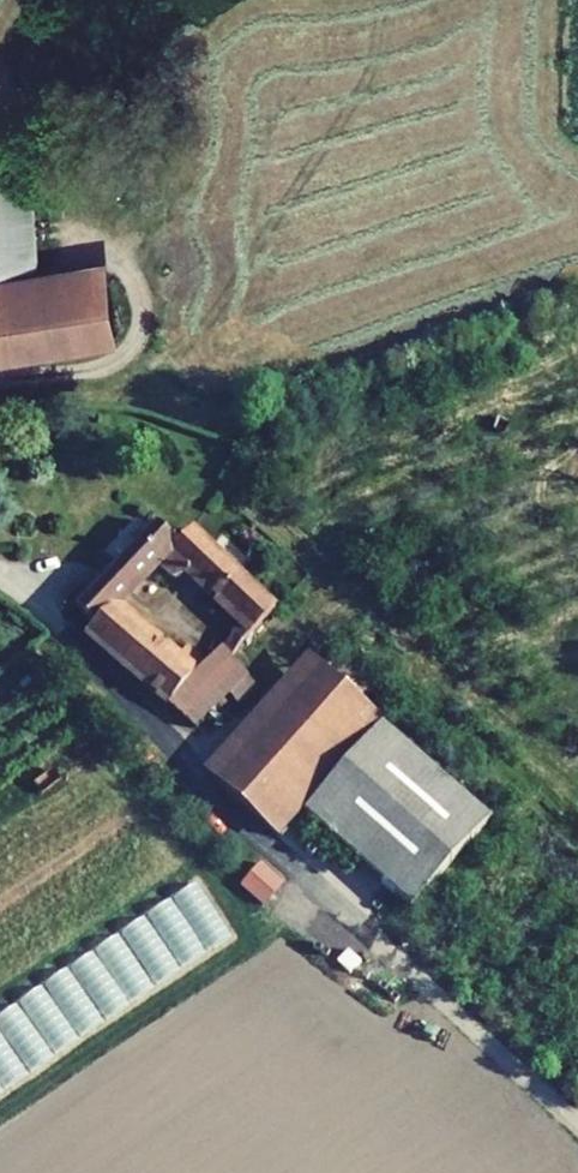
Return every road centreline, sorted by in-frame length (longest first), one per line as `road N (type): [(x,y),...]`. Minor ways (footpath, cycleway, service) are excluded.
road 1 (track): [(0,581),(24,596),(265,847),(391,941),(577,1115)]

